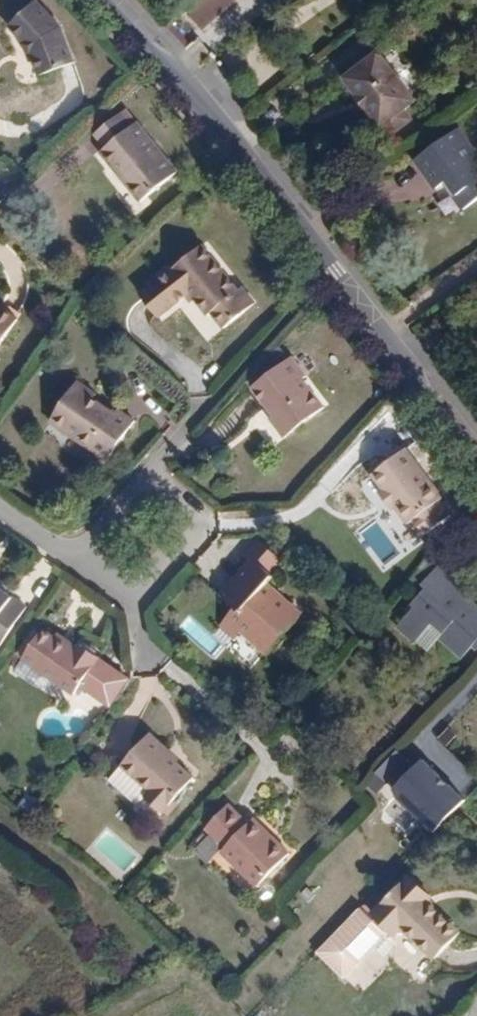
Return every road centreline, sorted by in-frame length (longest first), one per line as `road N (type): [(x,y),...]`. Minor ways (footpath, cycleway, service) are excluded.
road 1 (tertiary): [(97,0),(167,66),(242,155),(256,160),(476,469)]
road 2 (residential): [(76,575),(133,616),(204,544),(147,491)]

